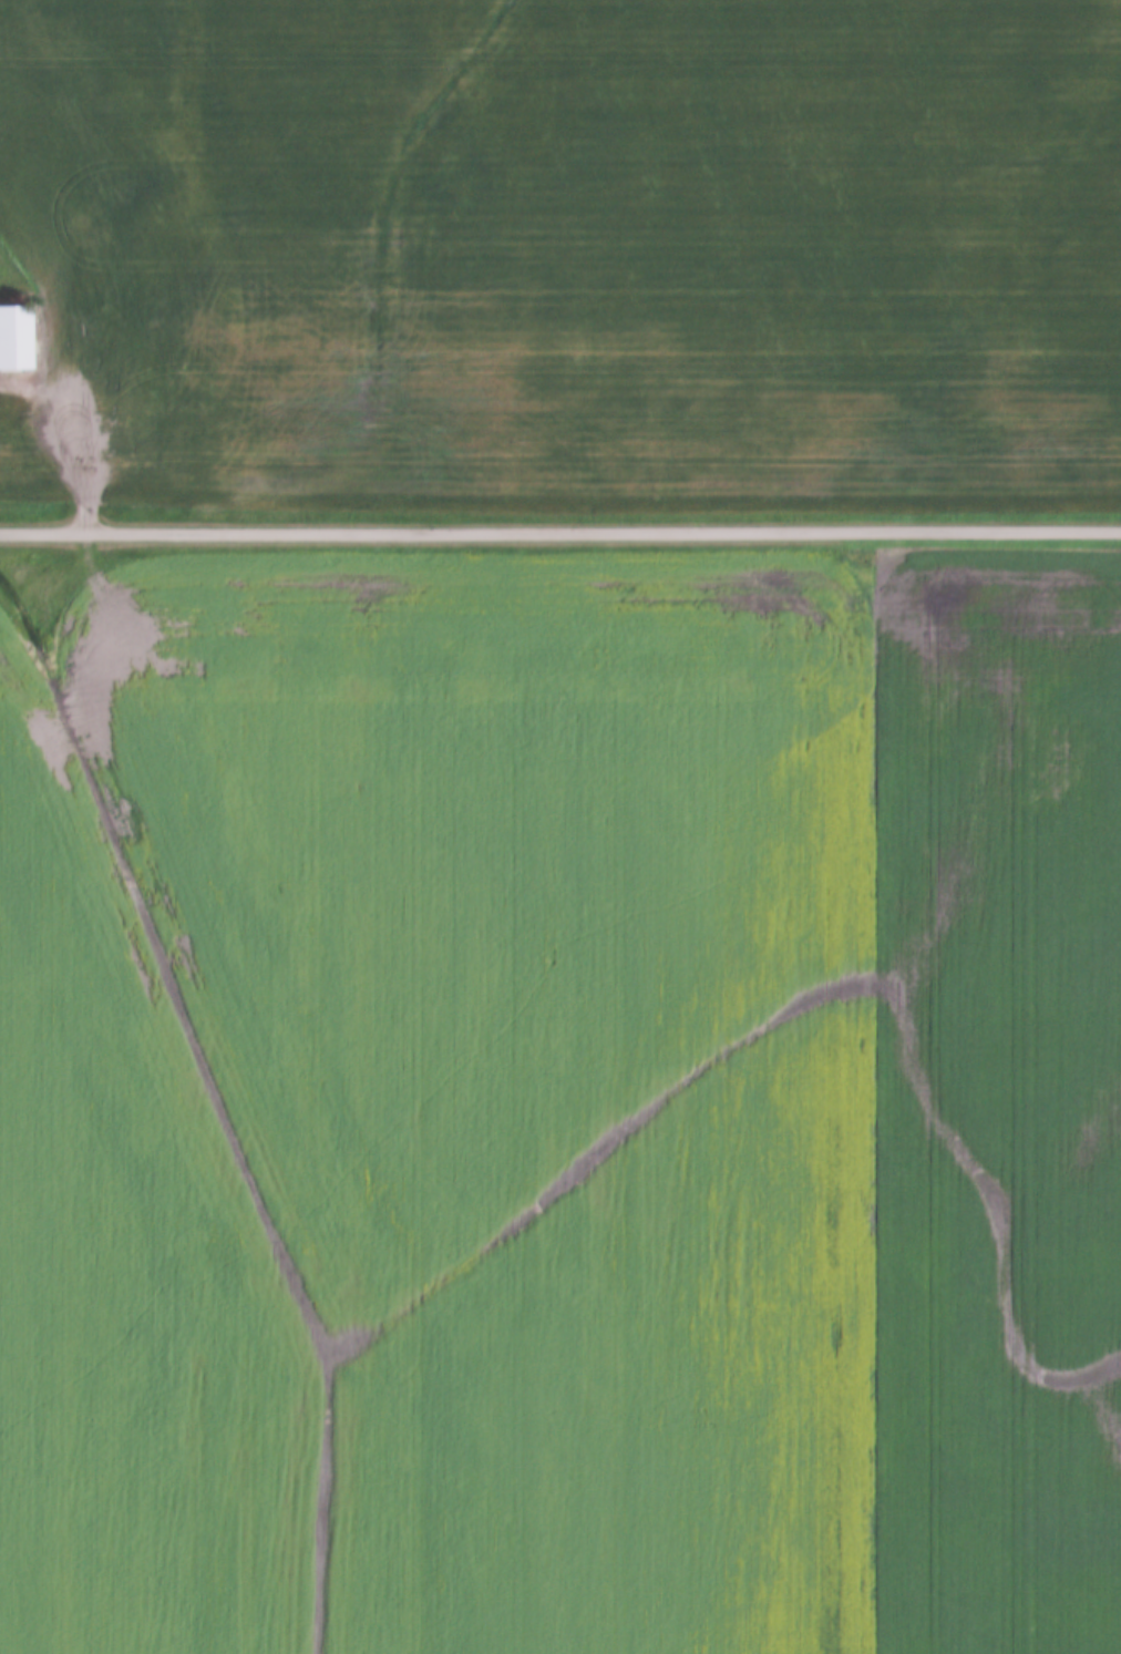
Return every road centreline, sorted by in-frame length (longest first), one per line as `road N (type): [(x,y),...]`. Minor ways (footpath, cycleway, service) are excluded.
road 1 (residential): [(1120,526),(0,529)]

